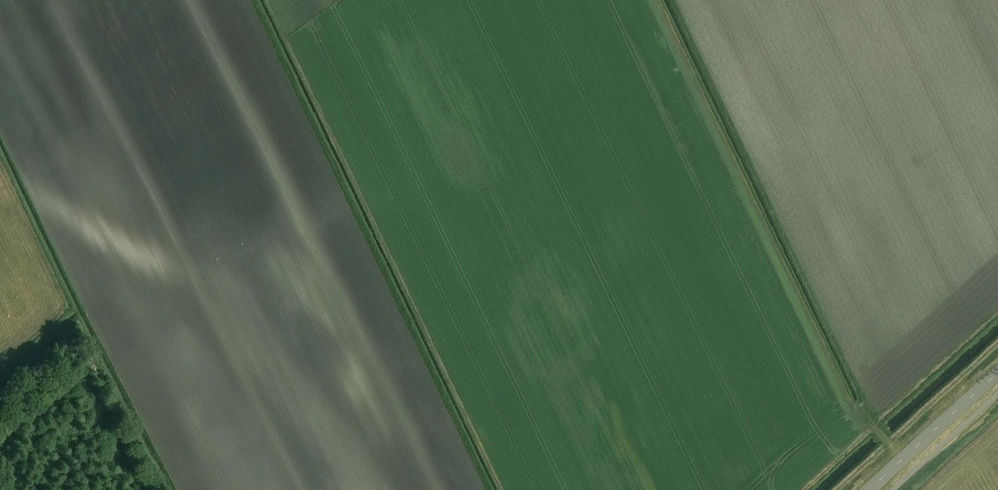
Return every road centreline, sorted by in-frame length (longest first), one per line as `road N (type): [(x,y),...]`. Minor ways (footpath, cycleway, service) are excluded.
road 1 (tertiary): [(868,489),(997,372)]

